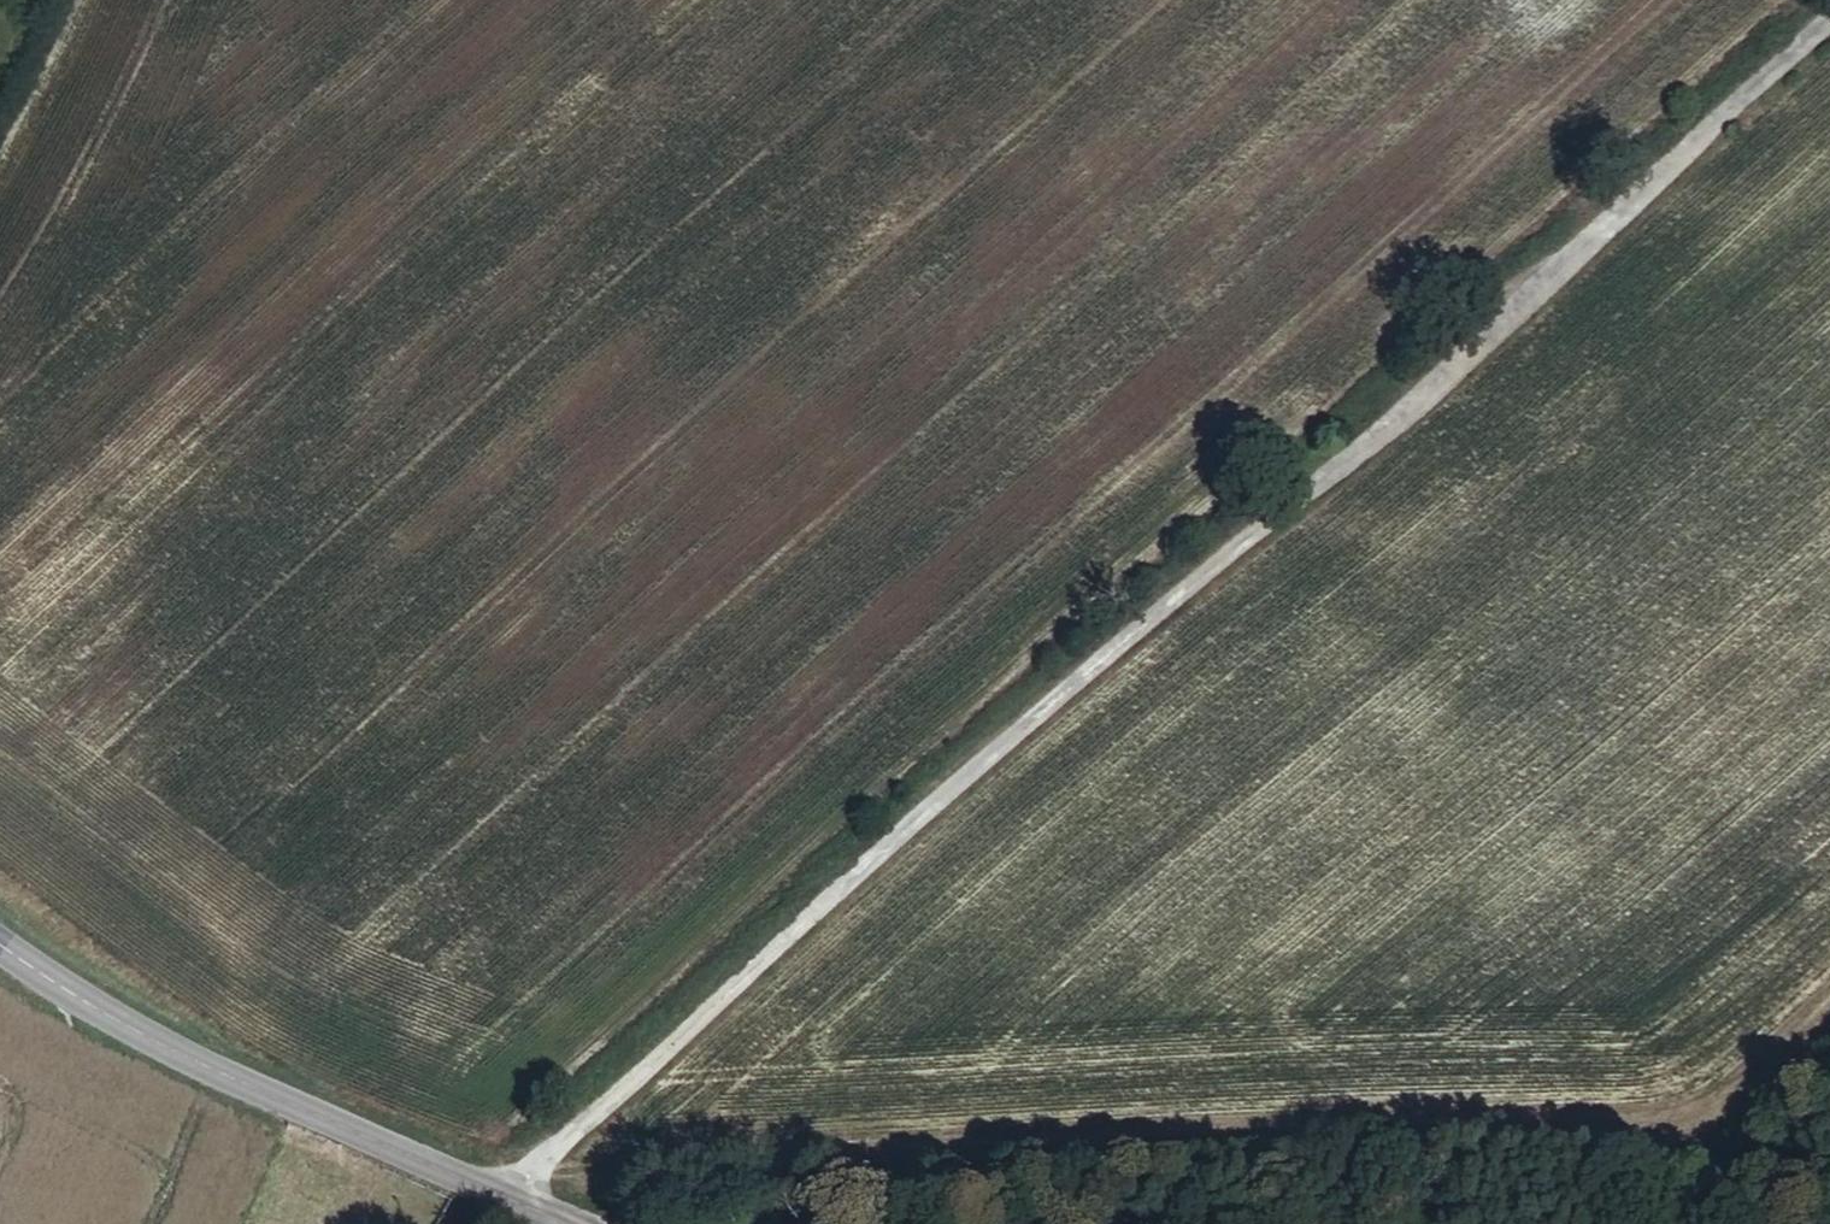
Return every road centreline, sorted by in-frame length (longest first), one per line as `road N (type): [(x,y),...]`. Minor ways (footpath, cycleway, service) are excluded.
road 1 (track): [(501,1223),(513,1197),(579,1116),(1829,1)]
road 2 (secondary): [(0,947),(49,982),(572,1223)]

